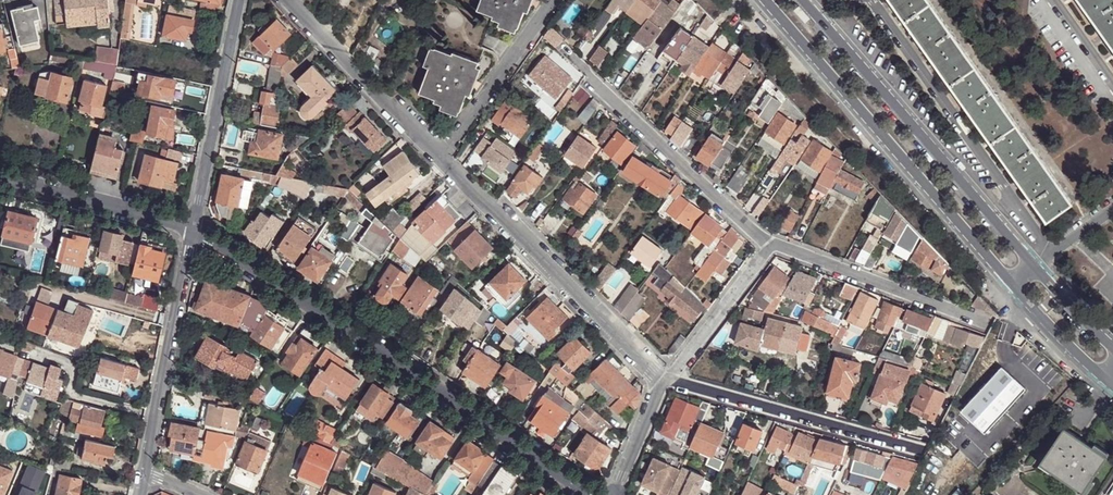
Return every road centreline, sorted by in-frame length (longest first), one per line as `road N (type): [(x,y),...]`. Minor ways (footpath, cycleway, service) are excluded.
road 1 (residential): [(594,494),(196,230)]
road 2 (residential): [(764,0),(1010,284)]
road 3 (residential): [(1034,265),(802,0)]
road 4 (residential): [(664,377),(443,154)]
road 5 (residential): [(770,243),(561,46)]
road 6 (residential): [(664,377),(926,452)]
road 7 (residential): [(144,472),(196,230)]
road 8 (residential): [(196,230),(239,0)]
road 9 (residential): [(984,321),(770,243)]
road 10 (residential): [(443,154),(289,0)]
road 11 (residential): [(196,230),(0,181)]
road 12 (residential): [(554,0),(443,154)]
road 13 (residential): [(770,243),(664,377)]
road 14 (residential): [(1010,284),(1103,379)]
road 15 (residential): [(614,494),(664,377)]

